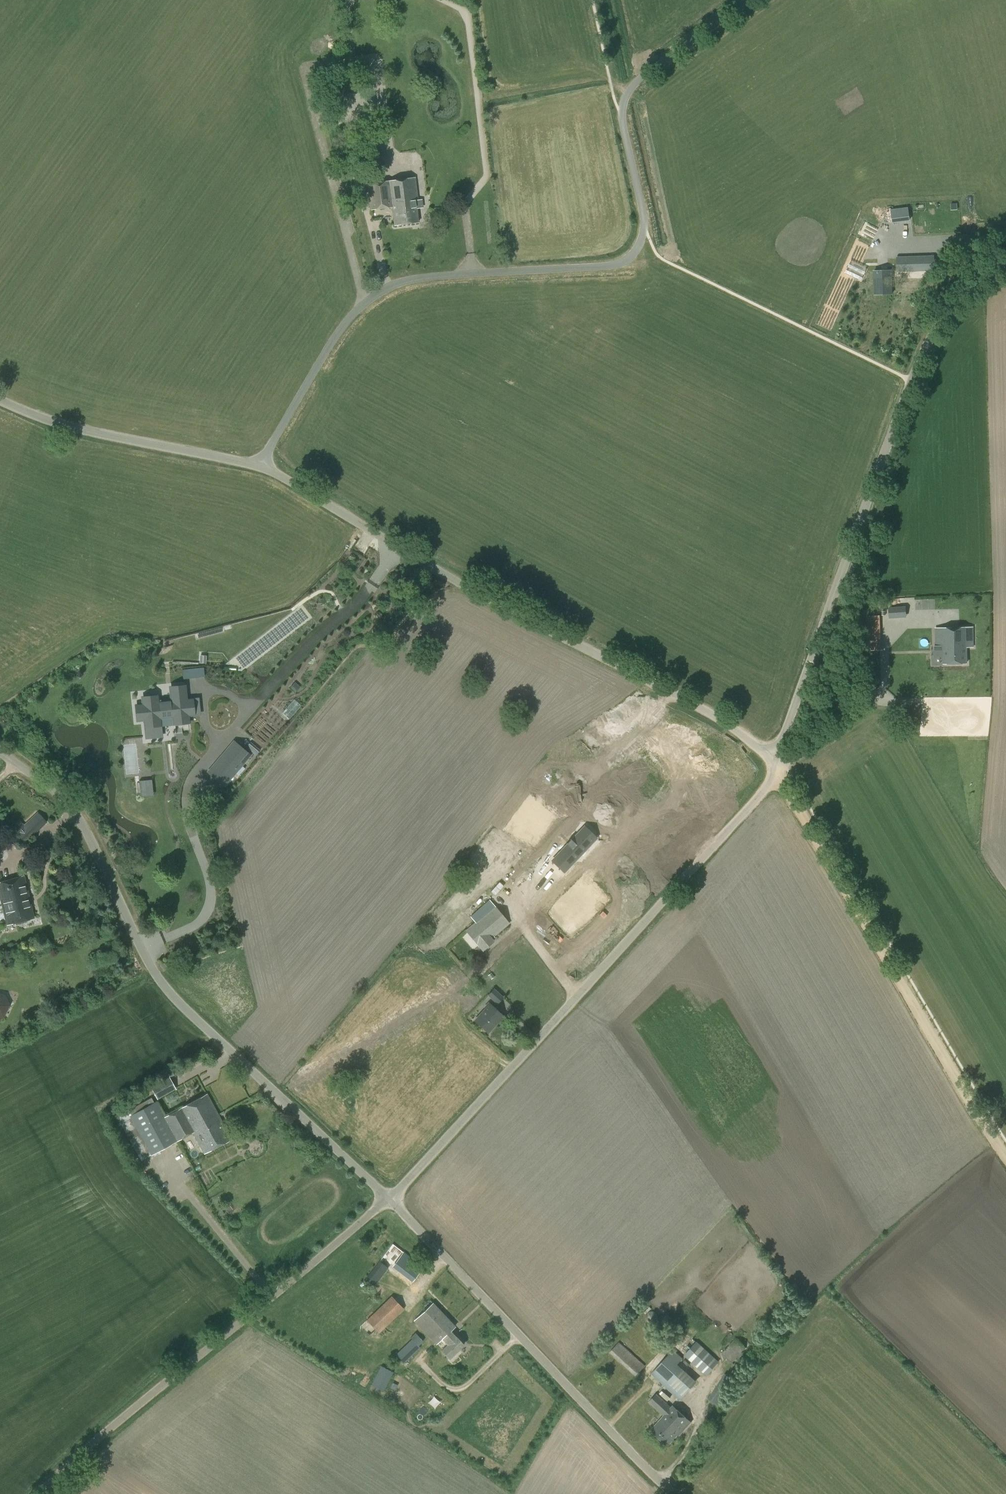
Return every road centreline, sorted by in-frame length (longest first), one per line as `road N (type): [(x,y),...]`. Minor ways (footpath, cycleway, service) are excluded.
road 1 (unclassified): [(258,467),(343,324),(385,289),(420,277),(610,265),(629,257),(645,219),(623,99),(743,0)]
road 2 (unclassified): [(388,1198),(159,980),(86,825),(0,753)]
road 3 (unclassified): [(771,760),(722,719),(258,467)]
road 4 (unclassified): [(388,1198),(781,769)]
road 5 (unclassified): [(771,760),(933,334),(972,288),(1005,265)]
road 6 (unclassified): [(39,1493),(388,1198)]
road 7 (track): [(1005,1157),(777,774)]
road 8 (unclassified): [(674,1493),(388,1198)]
road 9 (unclassified): [(258,467),(77,428),(0,399)]
road 10 (unclassified): [(886,679),(871,703),(781,769)]

